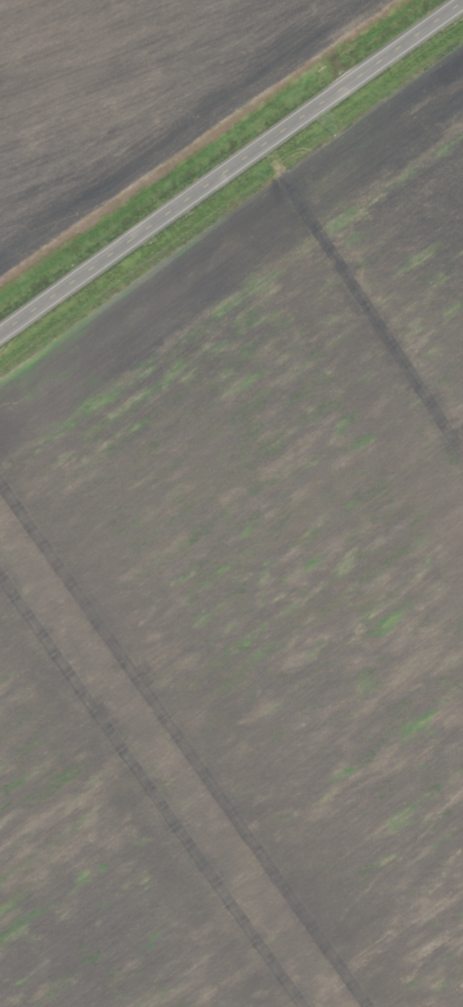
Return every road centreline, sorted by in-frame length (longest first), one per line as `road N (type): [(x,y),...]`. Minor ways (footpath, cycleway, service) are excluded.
road 1 (tertiary): [(0,335),(462,2)]

